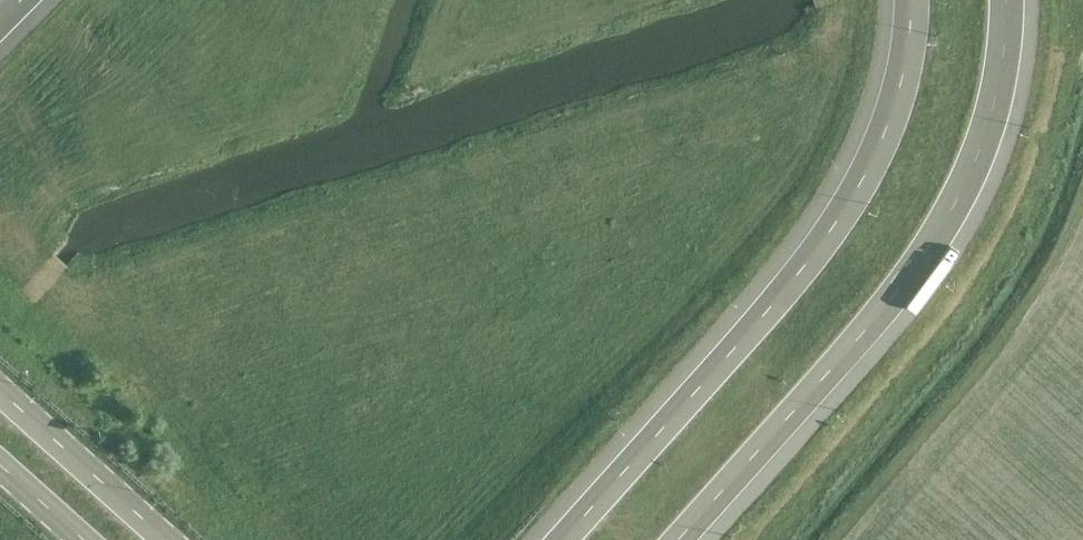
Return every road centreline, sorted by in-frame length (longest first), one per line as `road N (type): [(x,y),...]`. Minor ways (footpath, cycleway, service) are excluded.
road 1 (motorway): [(911,0),(885,133),(833,226),(563,539)]
road 2 (motorway): [(677,539),(927,249),(962,192),(995,99),(1007,0)]
road 3 (motorway): [(168,539),(0,389)]

